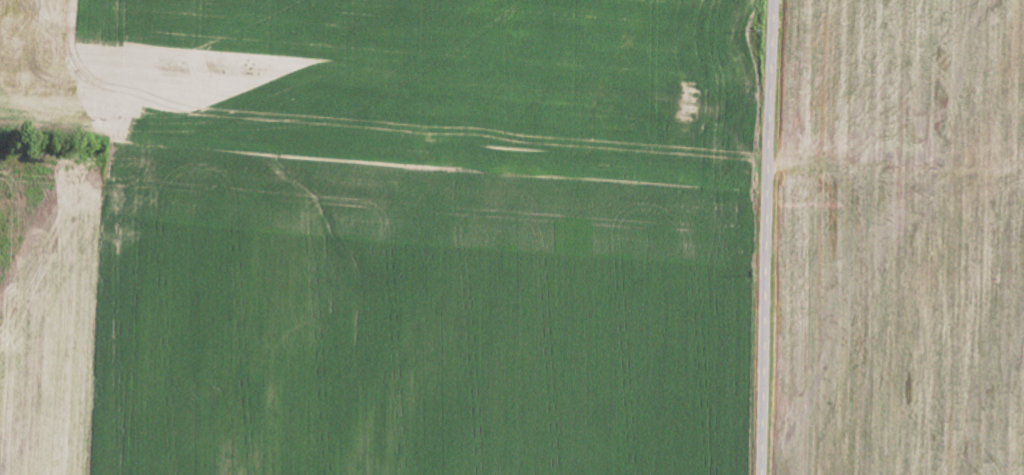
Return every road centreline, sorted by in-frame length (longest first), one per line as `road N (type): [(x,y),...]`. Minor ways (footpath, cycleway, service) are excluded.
road 1 (tertiary): [(762,474),(776,0)]

